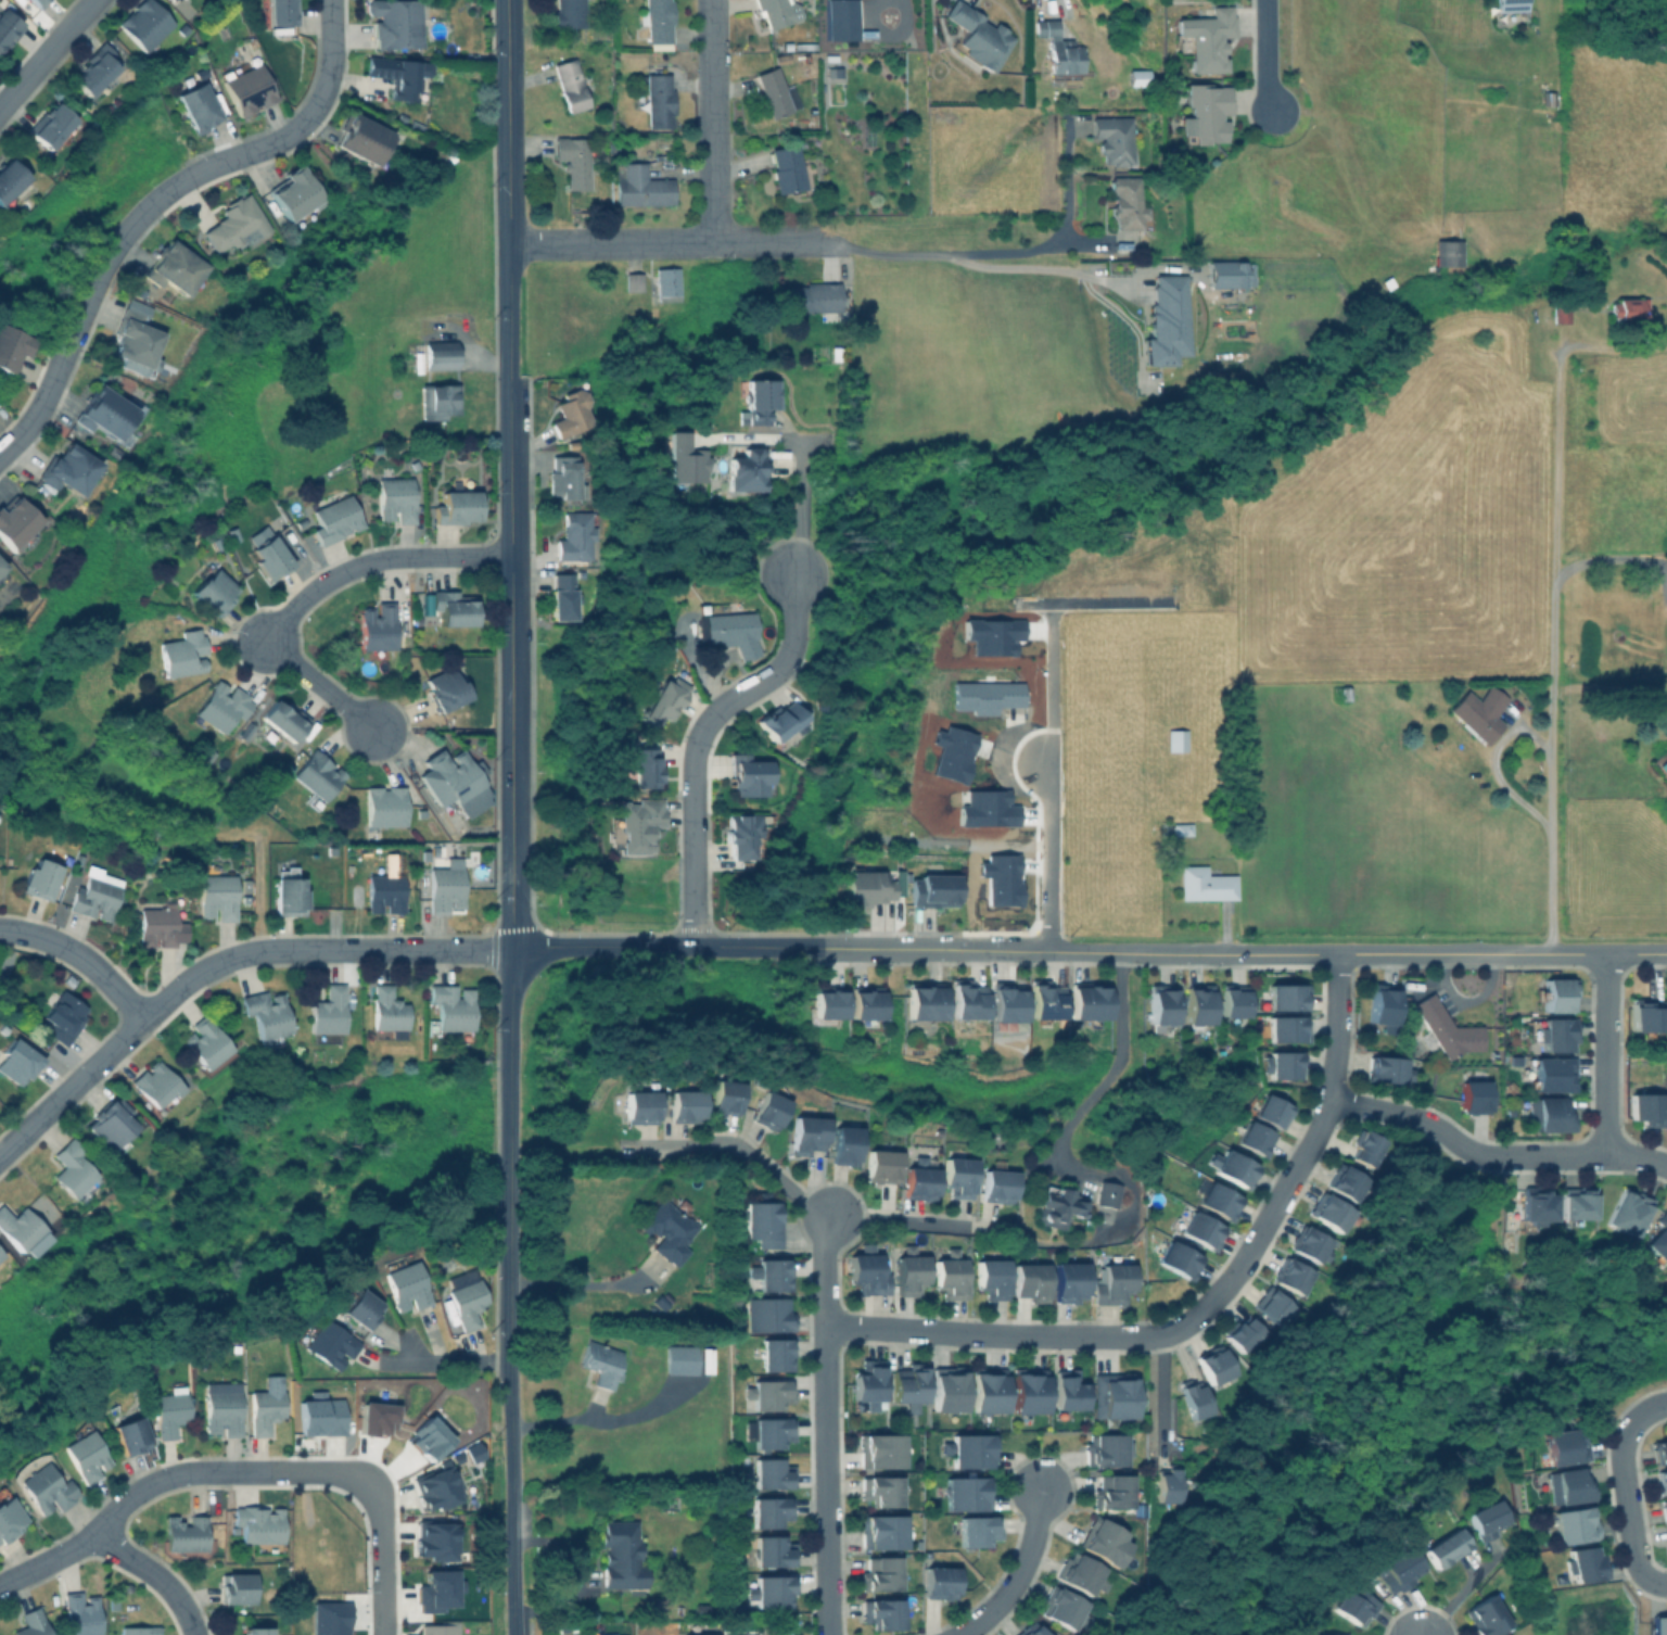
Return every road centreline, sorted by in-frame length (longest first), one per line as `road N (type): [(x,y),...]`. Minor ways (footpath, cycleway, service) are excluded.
road 1 (residential): [(978,949),(1666,953)]
road 2 (residential): [(1666,1165),(1638,1157),(1476,1153),(1420,1119),(1329,1101),(1258,1239),(1181,1327)]
road 3 (residential): [(1552,952),(1558,350)]
road 4 (residential): [(0,1157),(145,1018),(228,958),(510,950)]
road 5 (tertiary): [(510,379),(510,950)]
road 6 (tertiary): [(510,950),(511,1374)]
road 7 (residential): [(829,1634),(830,1214)]
road 8 (residential): [(511,556),(359,565),(313,592),(265,639),(376,727)]
road 9 (residential): [(697,945),(698,745),(720,709),(791,652),(794,573)]
road 10 (residential): [(0,1584),(97,1534),(141,1487),(176,1474),(340,1470),(371,1487)]
road 11 (tertiary): [(506,0),(510,379)]
road 12 (residential): [(825,1325),(1095,1339),(1181,1327)]
road 13 (residential): [(638,1143),(736,1146),(797,1199),(830,1214),(967,1229)]
road 14 (residential): [(509,245),(834,241)]
road 15 (residential): [(510,950),(806,948)]
road 16 (tertiary): [(511,1374),(514,1634)]
road 17 (residential): [(330,0),(328,86),(315,111),(276,143),(190,176)]
road 18 (residential): [(712,0),(713,243)]
road 19 (residential): [(190,176),(114,248),(61,364)]
road 20 (residential): [(1652,1583),(1636,1558),(1620,1450),(1638,1415),(1666,1403)]
road 21 (residential): [(1605,1156),(1606,953)]
road 22 (residential): [(1036,756),(1051,793),(1047,949)]
road 23 (residential): [(0,929),(71,950),(145,1018)]
road 24 (residential): [(958,1634),(1004,1598),(1027,1558),(1043,1490)]
road 25 (residential): [(806,948),(978,949)]
road 26 (residential): [(371,1487),(381,1514),(383,1634)]
road 27 (residential): [(1337,954),(1329,1101)]
road 28 (residential): [(0,109),(95,0)]
road 29 (residential): [(97,1534),(150,1569),(195,1634)]

